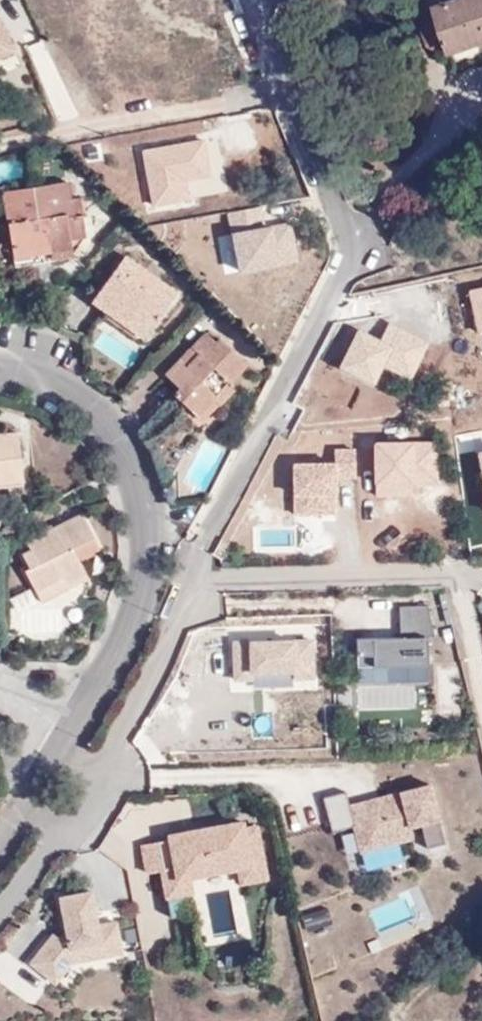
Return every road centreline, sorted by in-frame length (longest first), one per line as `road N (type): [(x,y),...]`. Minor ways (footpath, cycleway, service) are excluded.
road 1 (residential): [(76,727),(137,607),(149,527),(144,493),(129,451),(83,395),(0,367)]
road 2 (residential): [(0,843),(76,727)]

